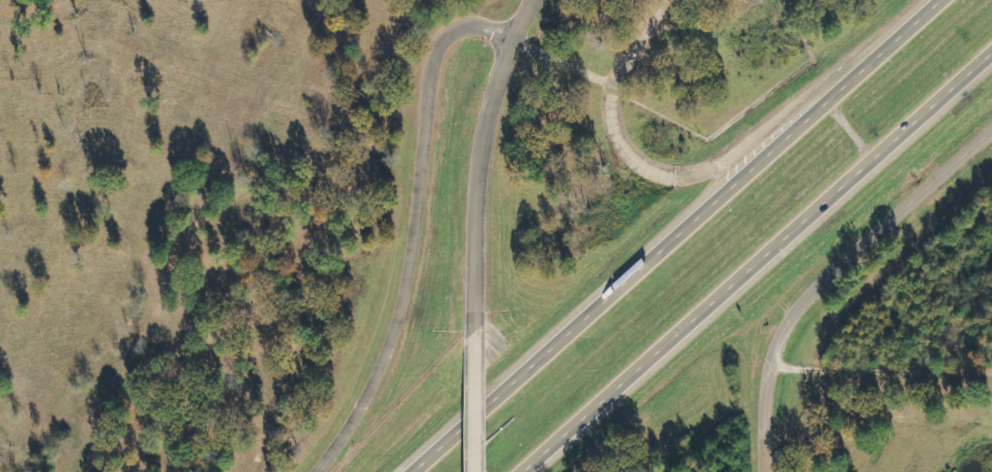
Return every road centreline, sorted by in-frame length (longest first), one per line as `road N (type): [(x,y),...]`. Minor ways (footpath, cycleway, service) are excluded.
road 1 (motorway): [(934,0),(418,471)]
road 2 (motorway): [(524,471),(991,59)]
road 3 (residential): [(321,471),(367,405),(401,320),(434,53),(444,35),(467,24),(520,31)]
road 4 (residential): [(769,471),(784,336),(808,302),(991,138)]
road 5 (motorway): [(805,111),(717,170),(665,175),(640,164),(620,116),(644,59)]
road 6 (residential): [(520,31),(484,147),(473,323)]
road 7 (residential): [(473,323),(476,471)]

